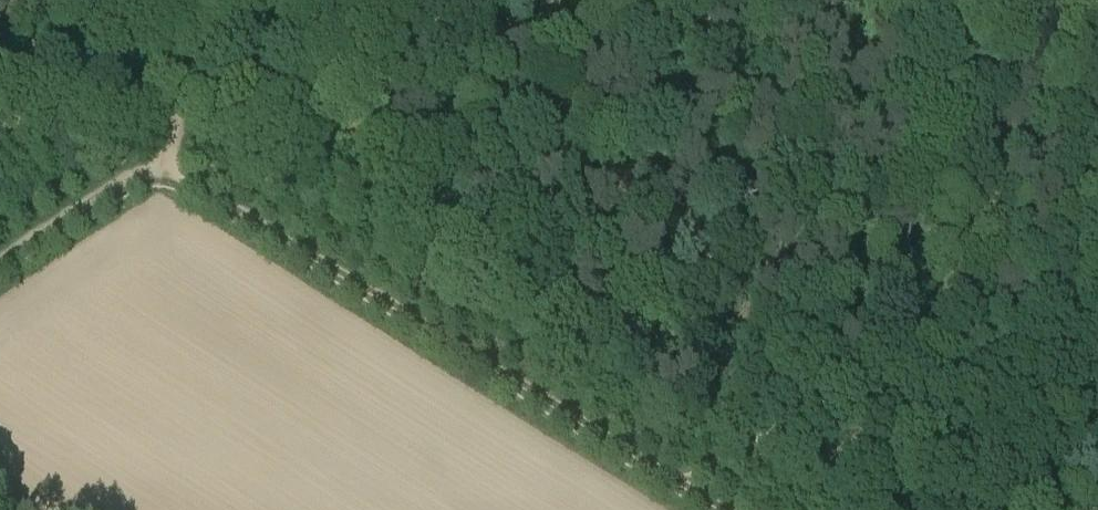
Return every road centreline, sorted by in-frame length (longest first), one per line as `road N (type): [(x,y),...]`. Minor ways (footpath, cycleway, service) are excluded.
road 1 (track): [(168,170),(729,509)]
road 2 (track): [(912,0),(1097,105)]
road 3 (track): [(0,257),(122,178),(168,170)]
road 4 (track): [(176,0),(168,170)]

